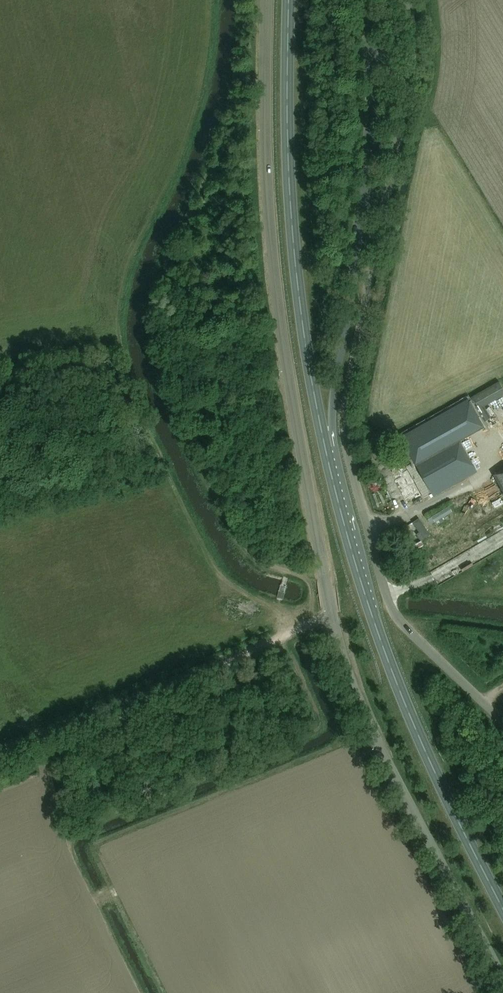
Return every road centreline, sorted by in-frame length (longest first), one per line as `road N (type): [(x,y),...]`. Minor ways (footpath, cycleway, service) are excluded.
road 1 (unclassified): [(502,978),(402,791),(338,639),(275,267),(268,0)]
road 2 (trunk): [(502,904),(415,731),(329,465),(295,263),(289,0)]
road 3 (unclassified): [(502,723),(395,613),(347,449),(347,395),(412,71),(407,0)]
road 4 (track): [(282,636),(0,751)]

